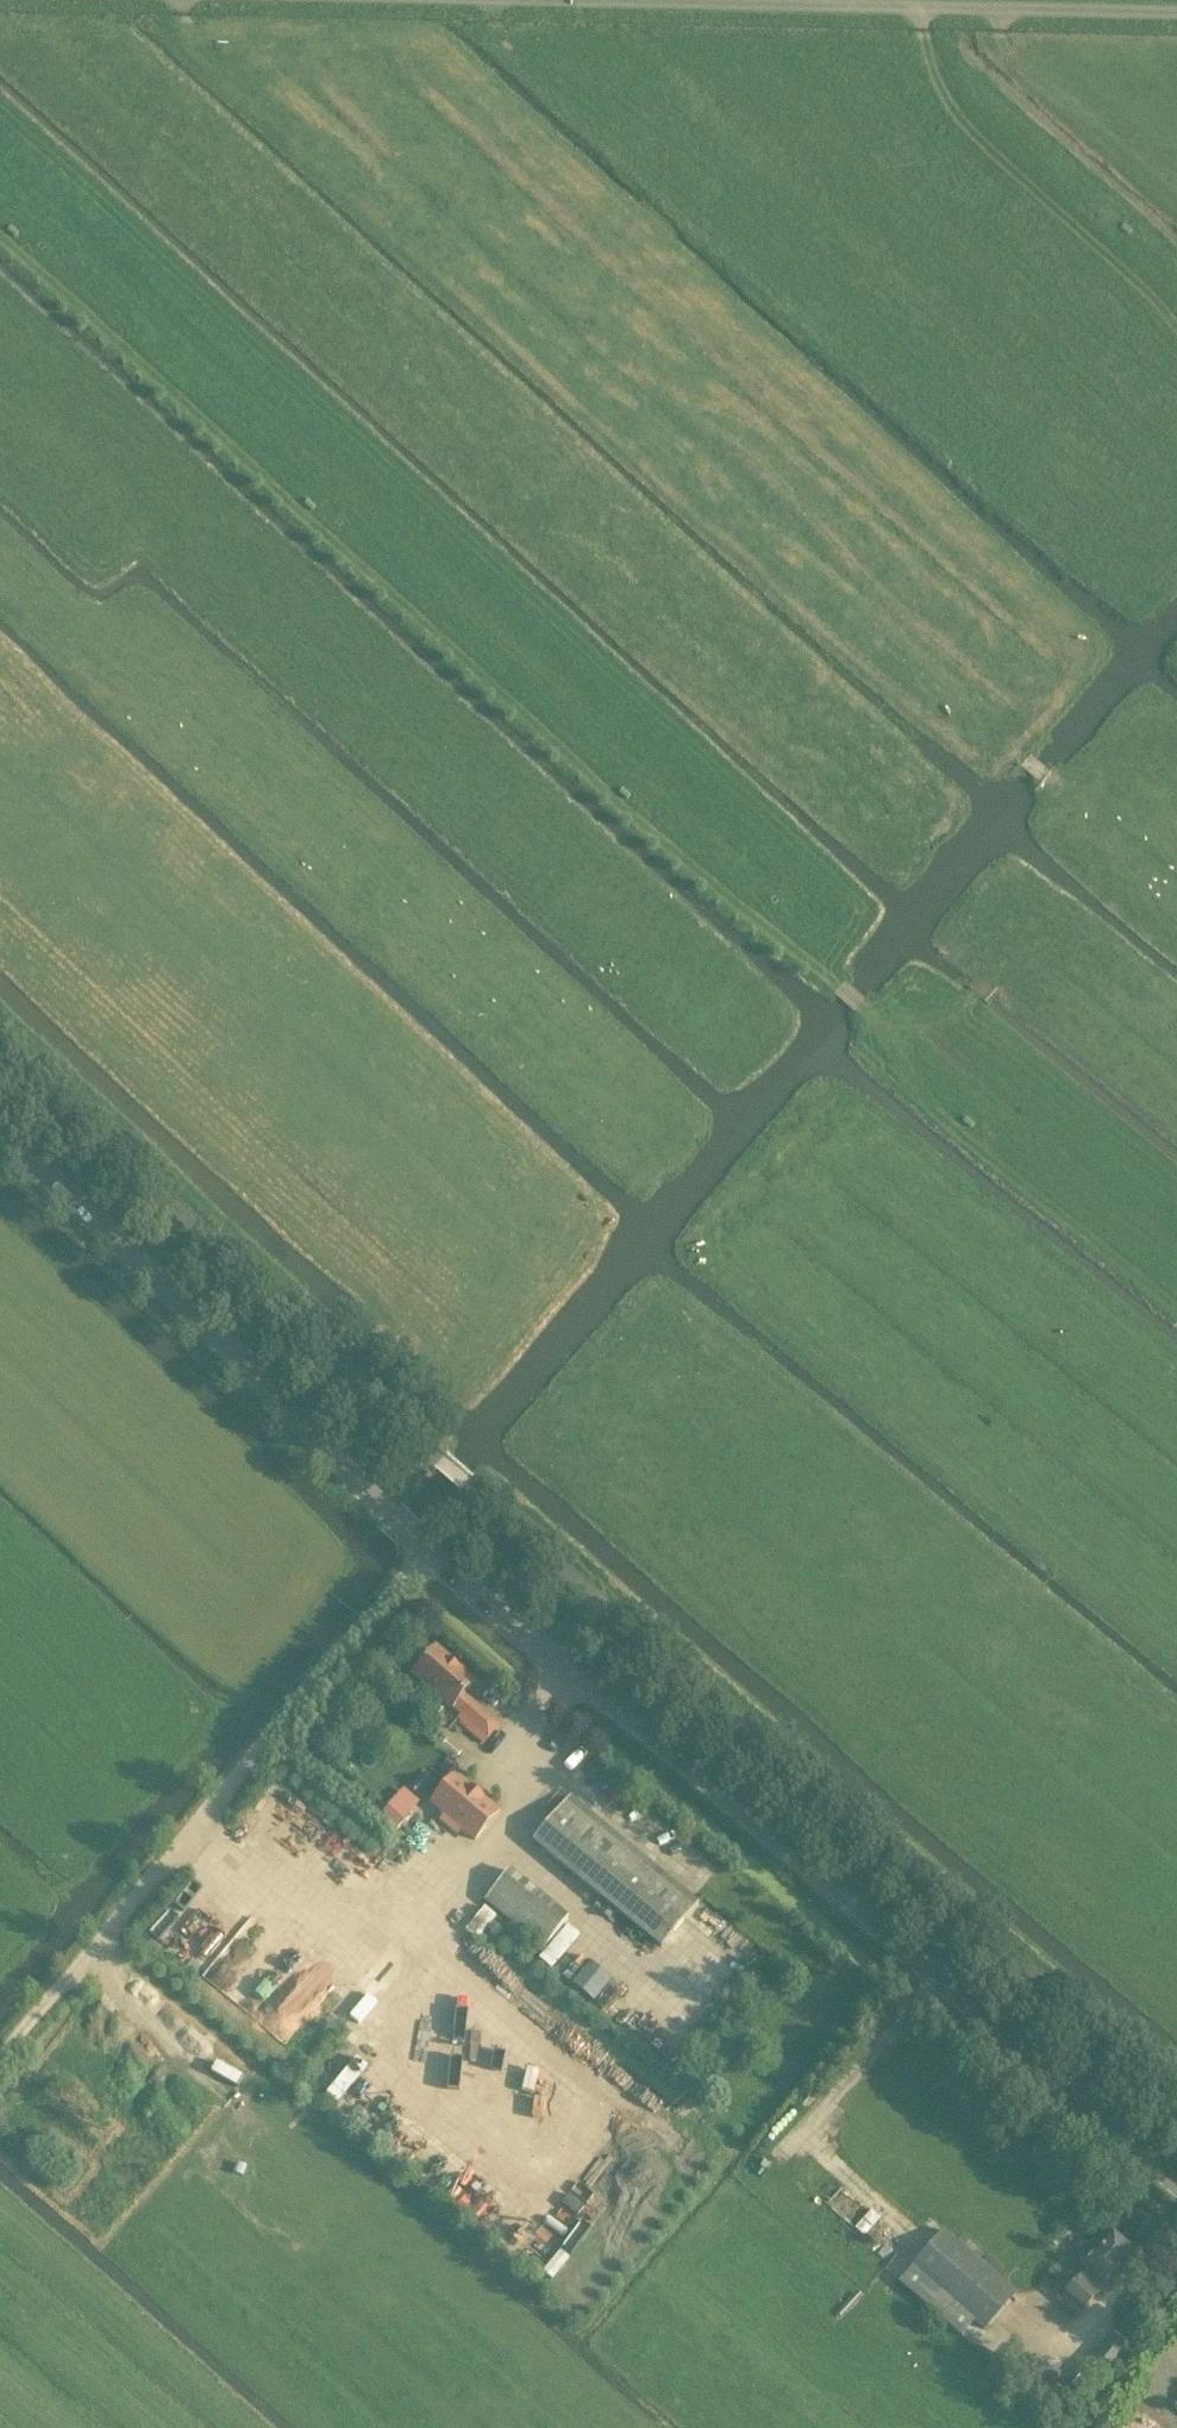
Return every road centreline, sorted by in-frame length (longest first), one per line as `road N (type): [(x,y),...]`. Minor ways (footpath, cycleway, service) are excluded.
road 1 (tertiary): [(1176,2183),(431,1549),(0,1131)]
road 2 (unclassified): [(498,0),(1176,17)]
road 3 (track): [(0,2058),(431,1549)]

